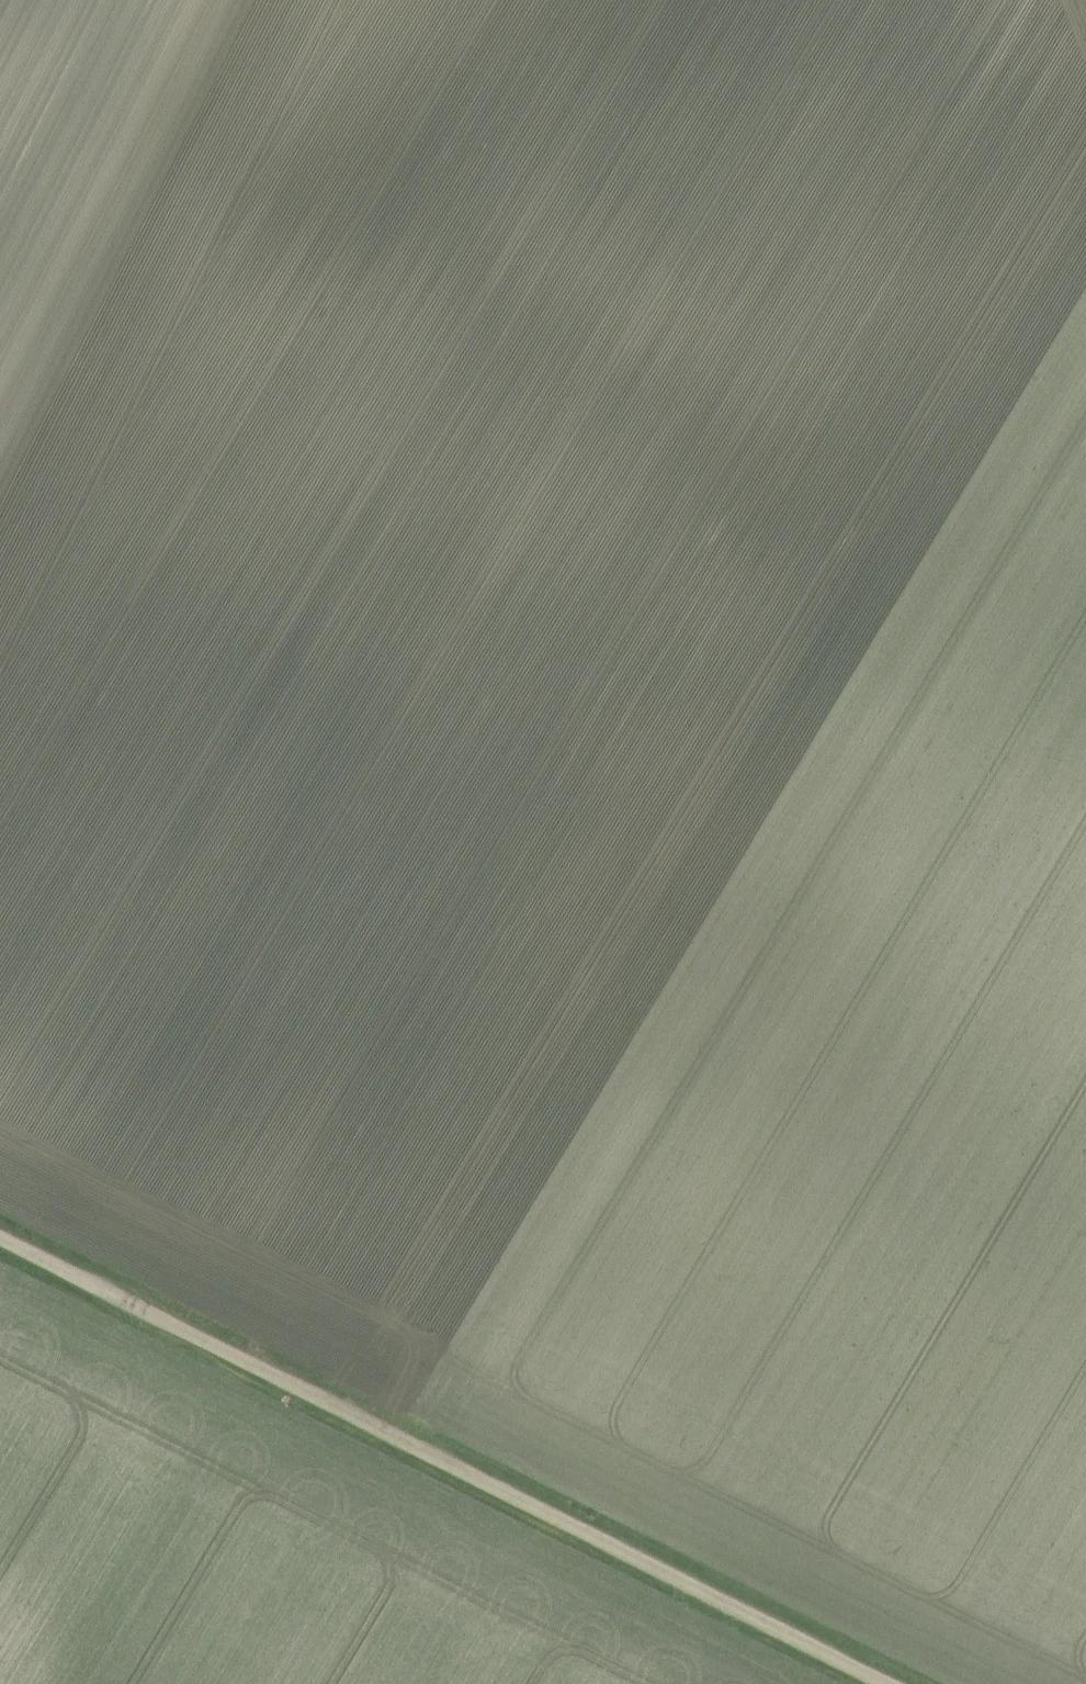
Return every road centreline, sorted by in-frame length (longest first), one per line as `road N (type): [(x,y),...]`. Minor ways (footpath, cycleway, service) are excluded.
road 1 (track): [(908,1683),(0,1225)]

